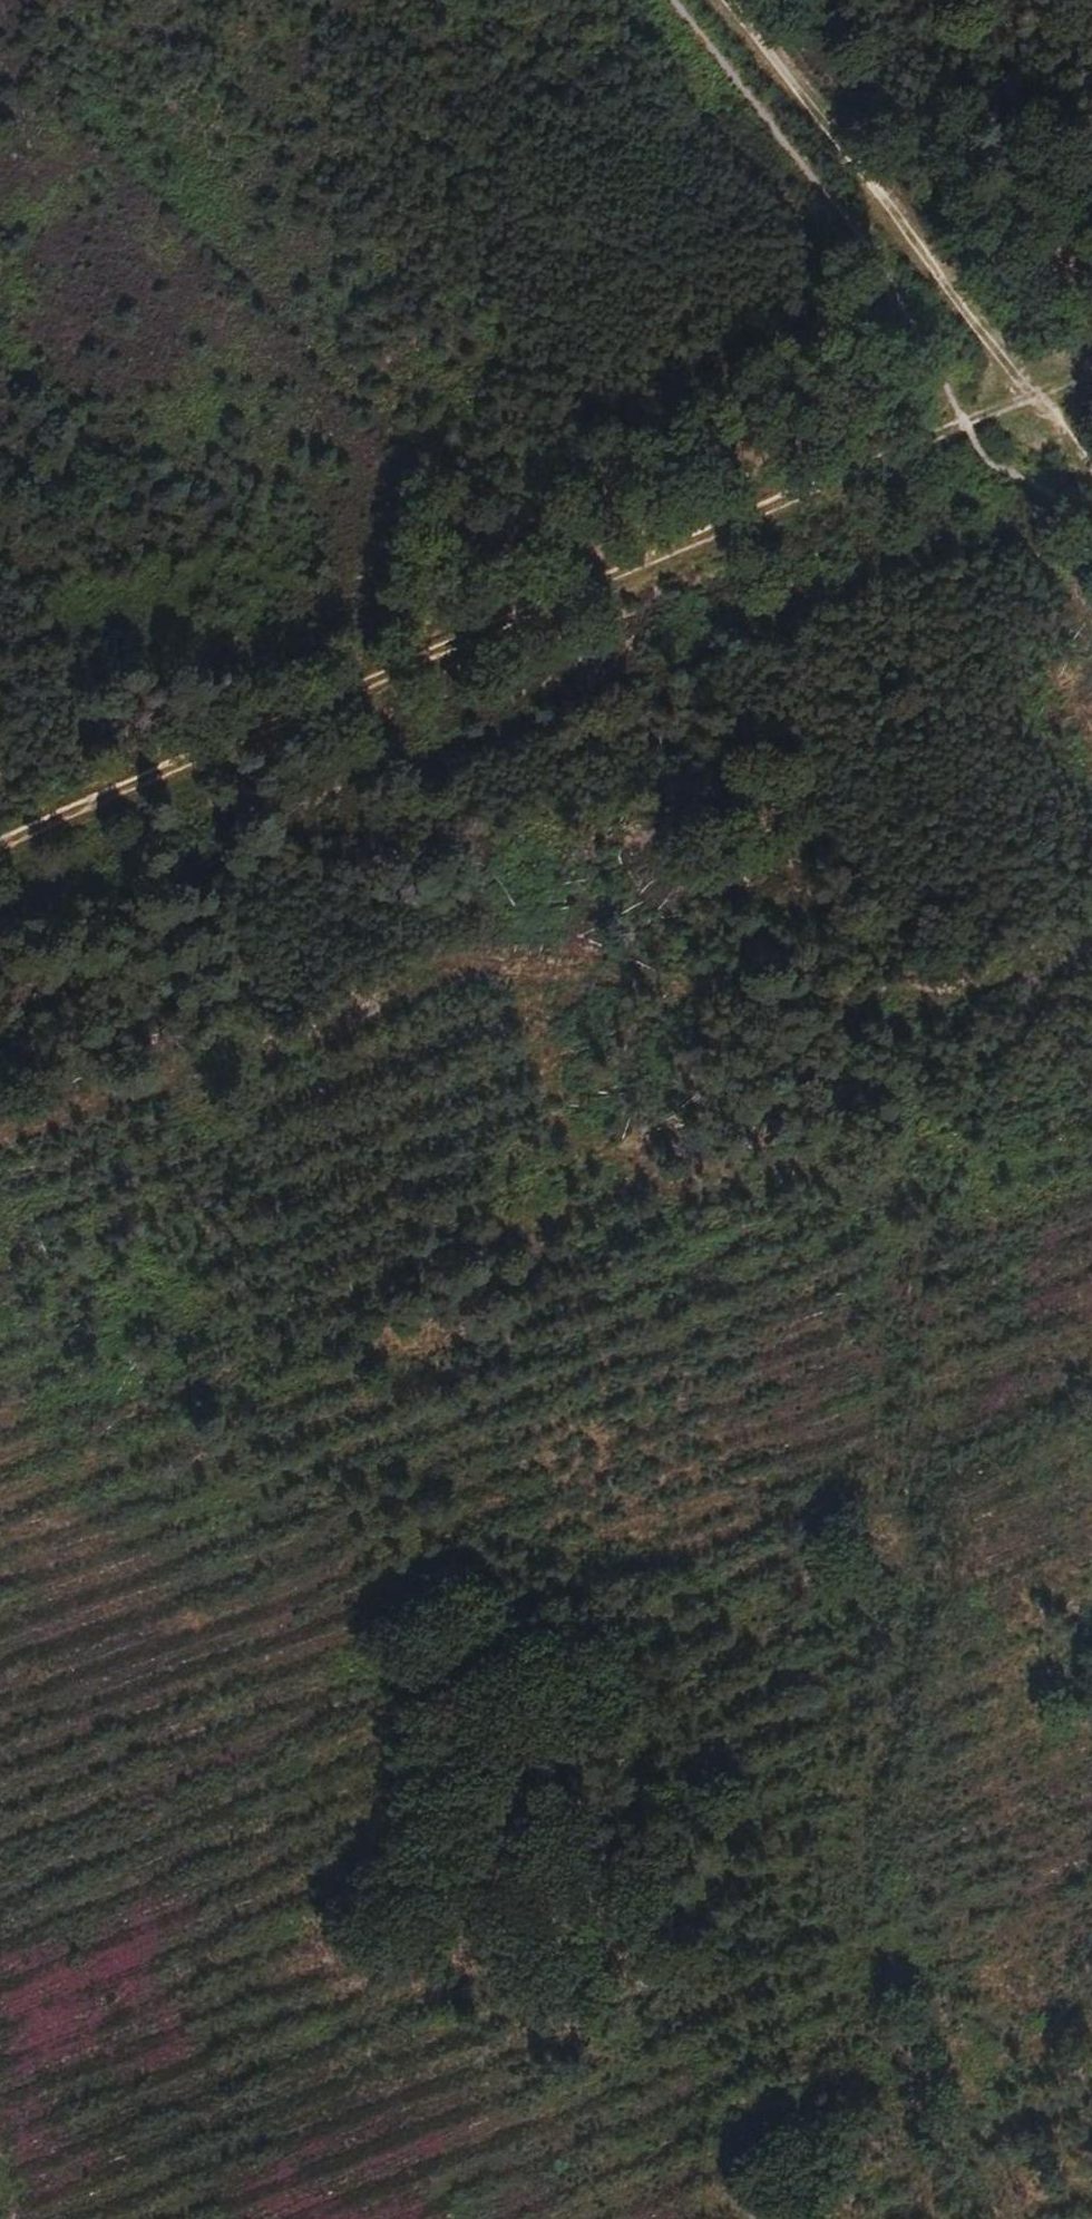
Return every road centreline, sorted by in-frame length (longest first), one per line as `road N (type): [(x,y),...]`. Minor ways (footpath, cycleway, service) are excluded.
road 1 (track): [(0,844),(1091,372)]
road 2 (track): [(1091,538),(1057,500),(984,459),(873,255),(671,0)]

